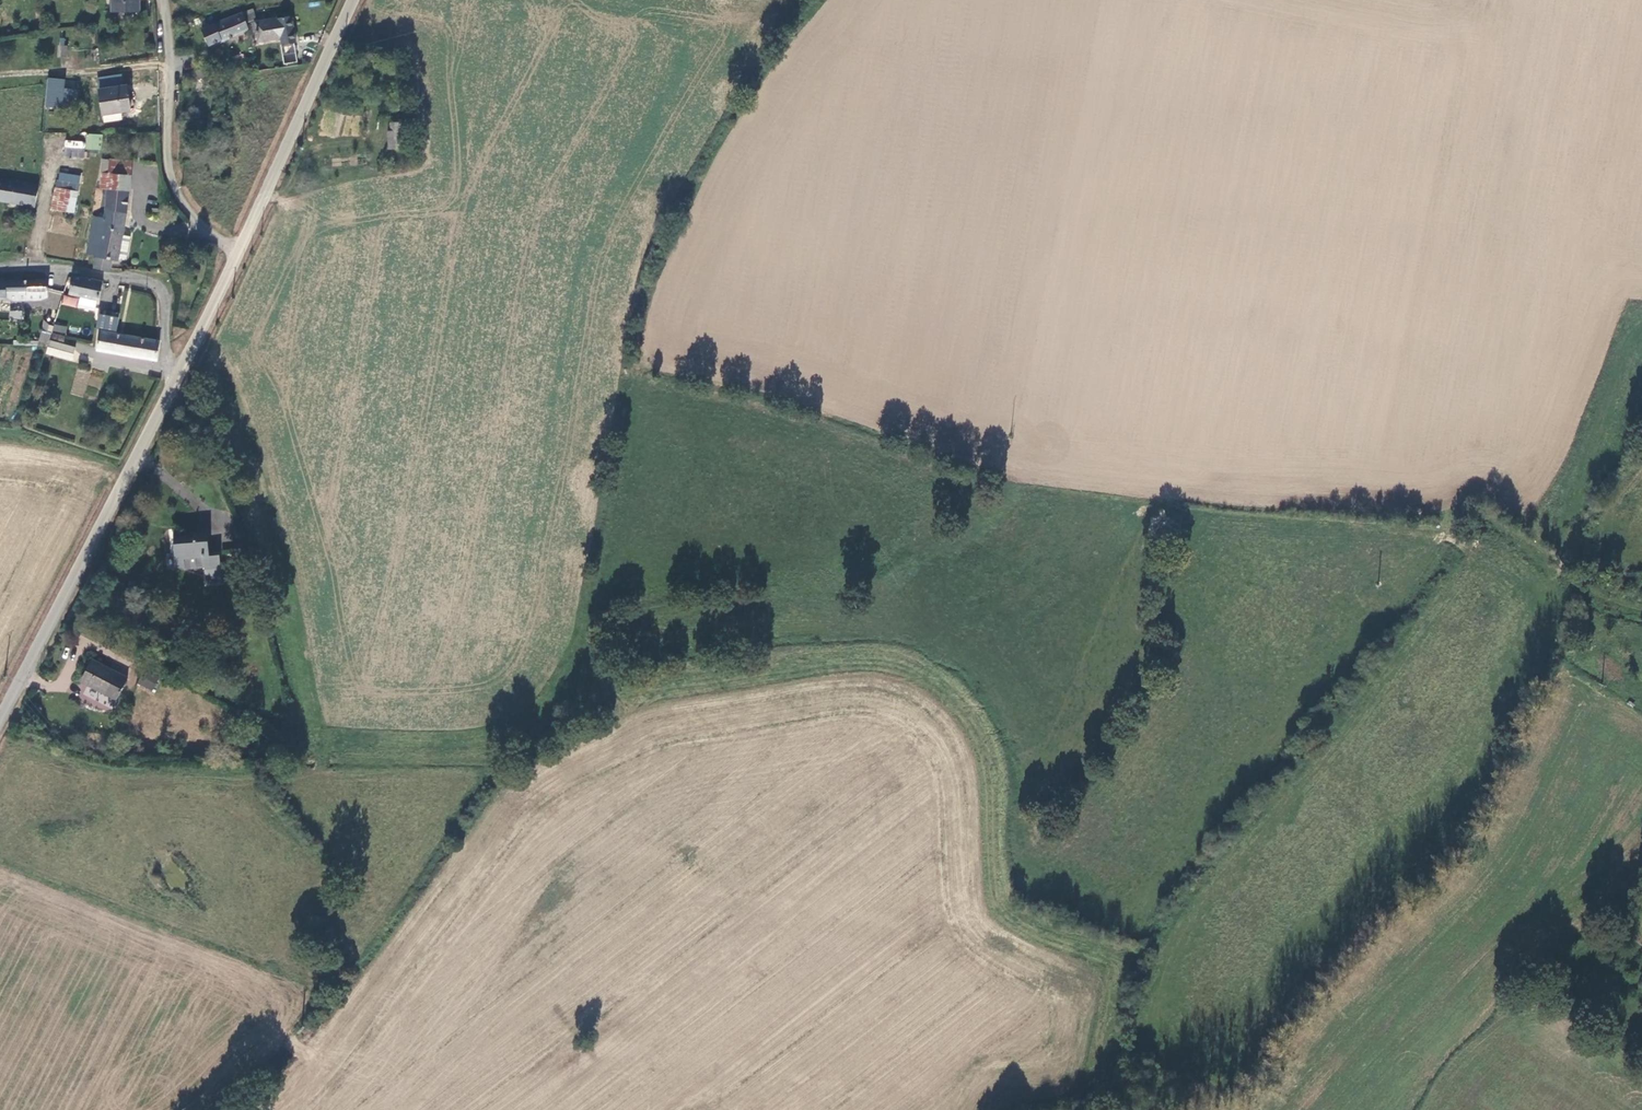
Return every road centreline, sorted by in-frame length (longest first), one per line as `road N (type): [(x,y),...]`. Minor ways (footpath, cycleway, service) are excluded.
road 1 (unclassified): [(0,717),(179,373)]
road 2 (residential): [(240,250),(198,223),(169,175),(162,0)]
road 3 (unclassified): [(240,250),(354,0)]
road 4 (residential): [(179,373),(165,358),(165,301),(152,282),(0,269)]
road 5 (unclassified): [(179,373),(240,250)]

